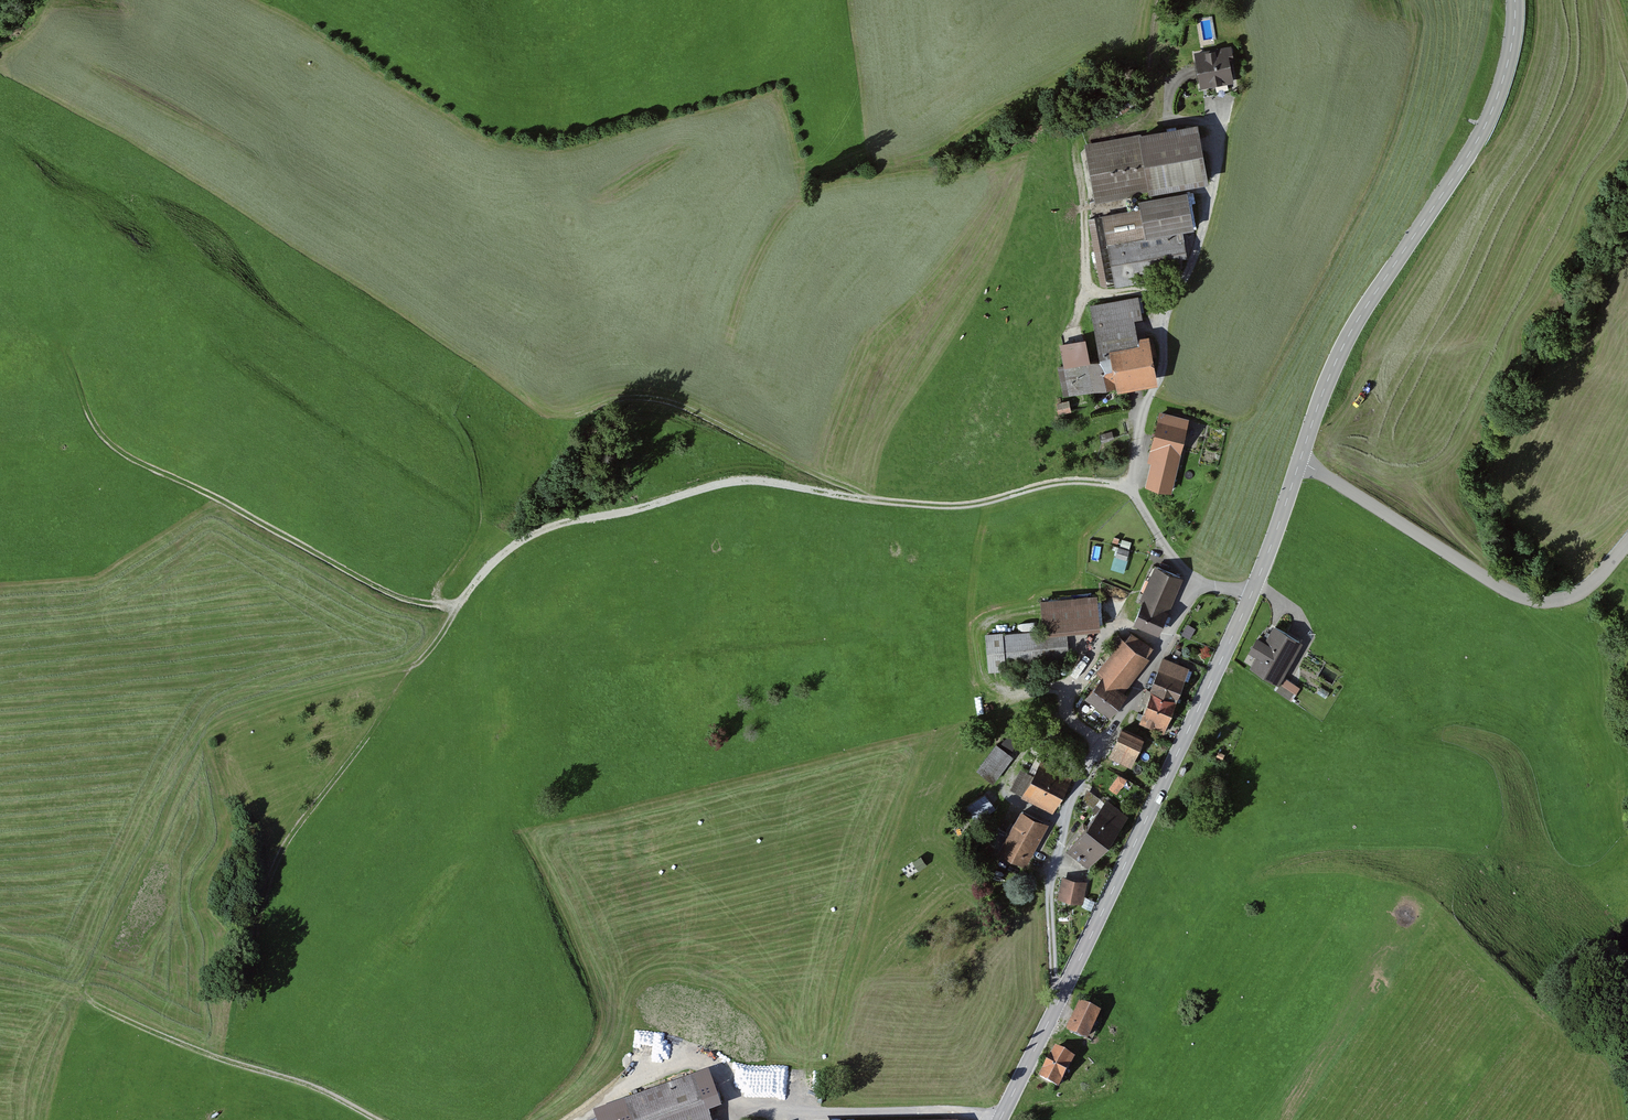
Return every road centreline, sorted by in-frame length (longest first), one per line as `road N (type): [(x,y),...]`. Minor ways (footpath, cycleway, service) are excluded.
road 1 (track): [(1128,483),(1064,481),(972,504),(924,504),(734,480),(547,528),(499,560),(415,664),(208,723),(88,997),(168,1039),(315,1088),(376,1119)]
road 2 (secondary): [(1251,594),(1000,1119)]
road 3 (secondary): [(1516,0),(1511,51),(1490,117),(1357,320),(1299,462)]
road 4 (track): [(860,498),(652,396),(575,416),(551,410),(526,388),(493,333),(522,266)]
road 5 (track): [(459,603),(426,605),(376,589),(141,466),(109,444),(68,358)]
road 6 (tertiary): [(1299,462),(1532,599),(1576,595),(1627,541)]
road 7 (residential): [(1194,584),(1141,688),(1086,768),(1053,871)]
road 8 (track): [(415,664),(290,831),(267,899)]
road 9 (track): [(1087,269),(1080,140),(1223,117)]
road 10 (track): [(574,1119),(615,1090),(695,1062),(716,1072),(737,1110)]
road 11 (secondary): [(1299,462),(1251,594)]
road 12 (track): [(1053,871),(1054,975),(1064,990)]

